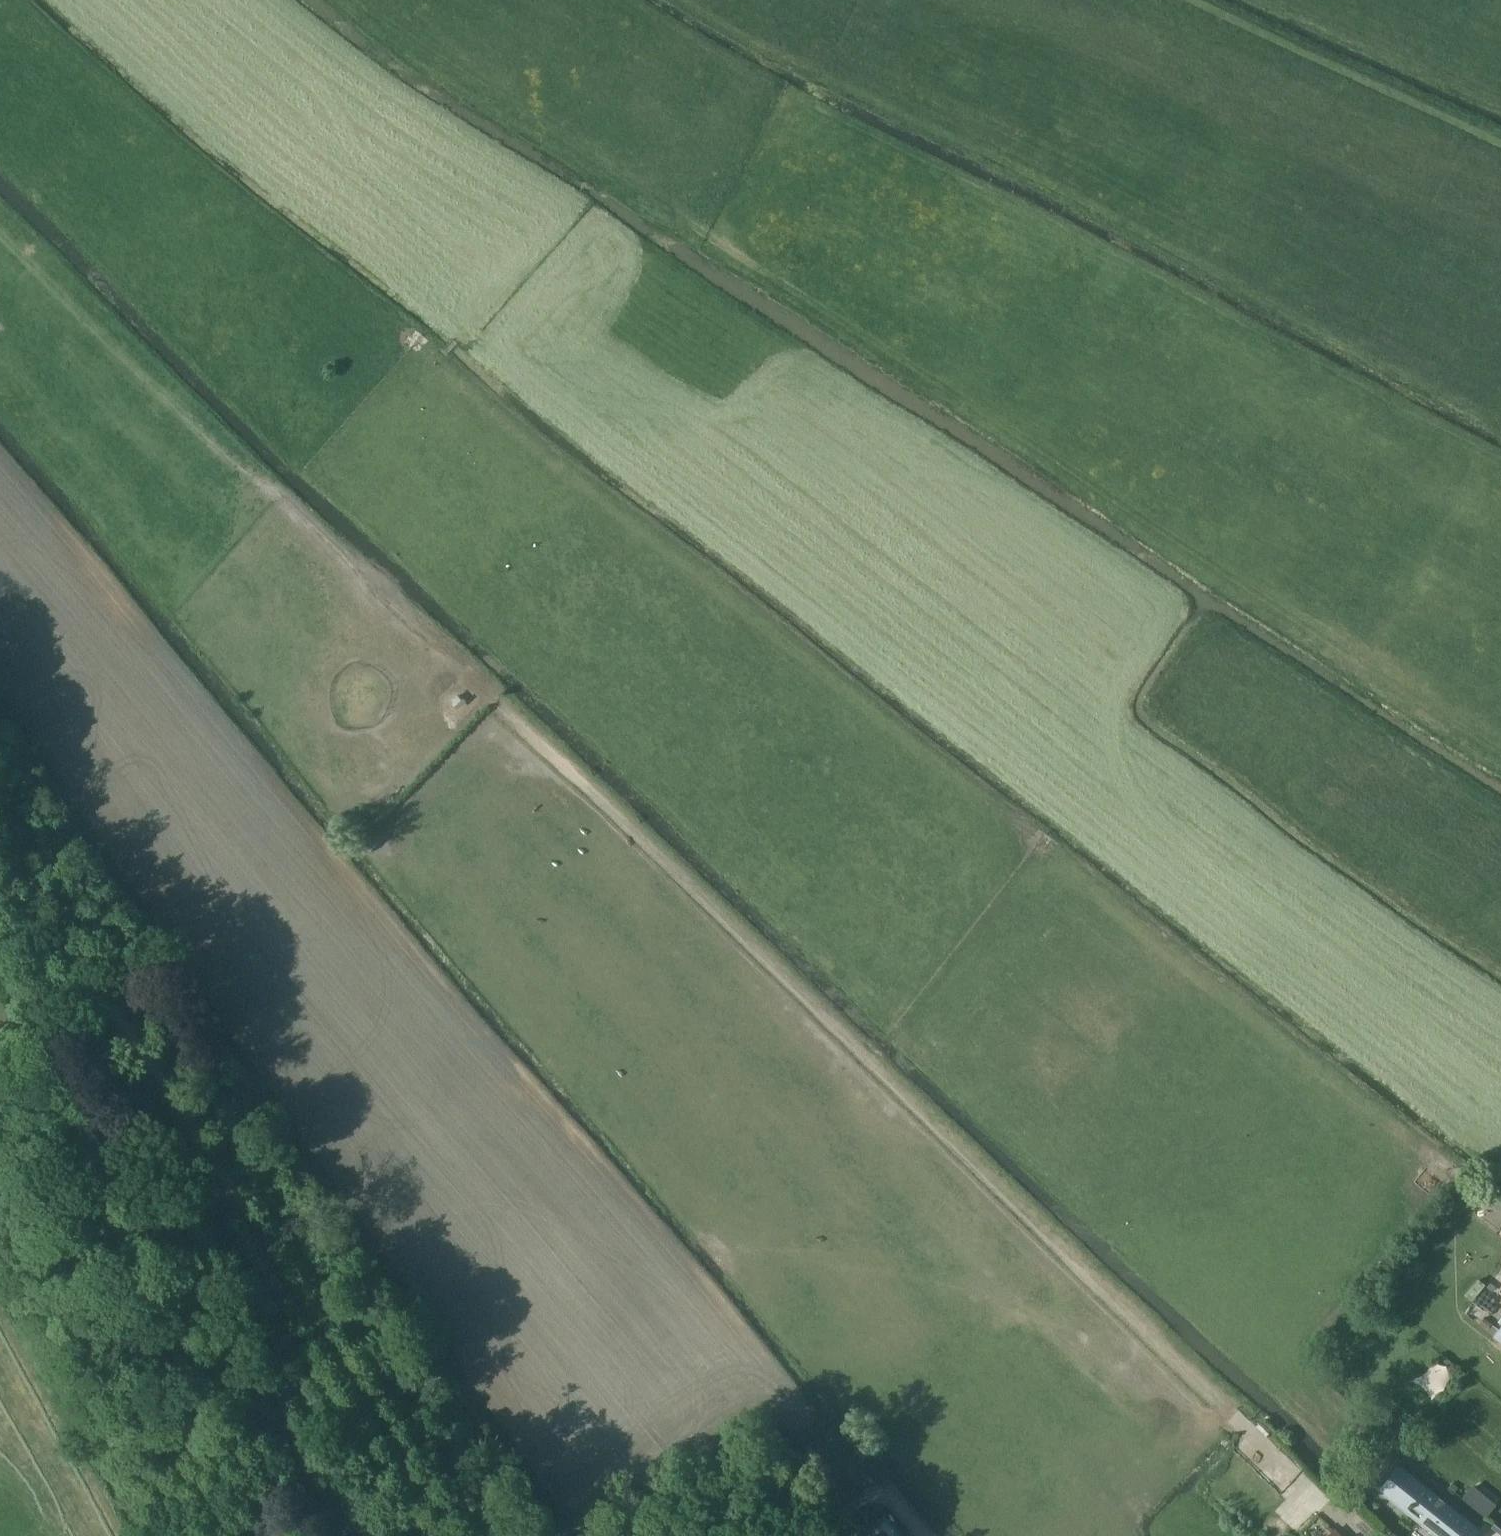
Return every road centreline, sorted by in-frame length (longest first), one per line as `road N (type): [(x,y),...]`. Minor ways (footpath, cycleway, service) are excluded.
road 1 (track): [(258,532),(496,699),(1304,1479)]
road 2 (track): [(782,1373),(924,1535)]

